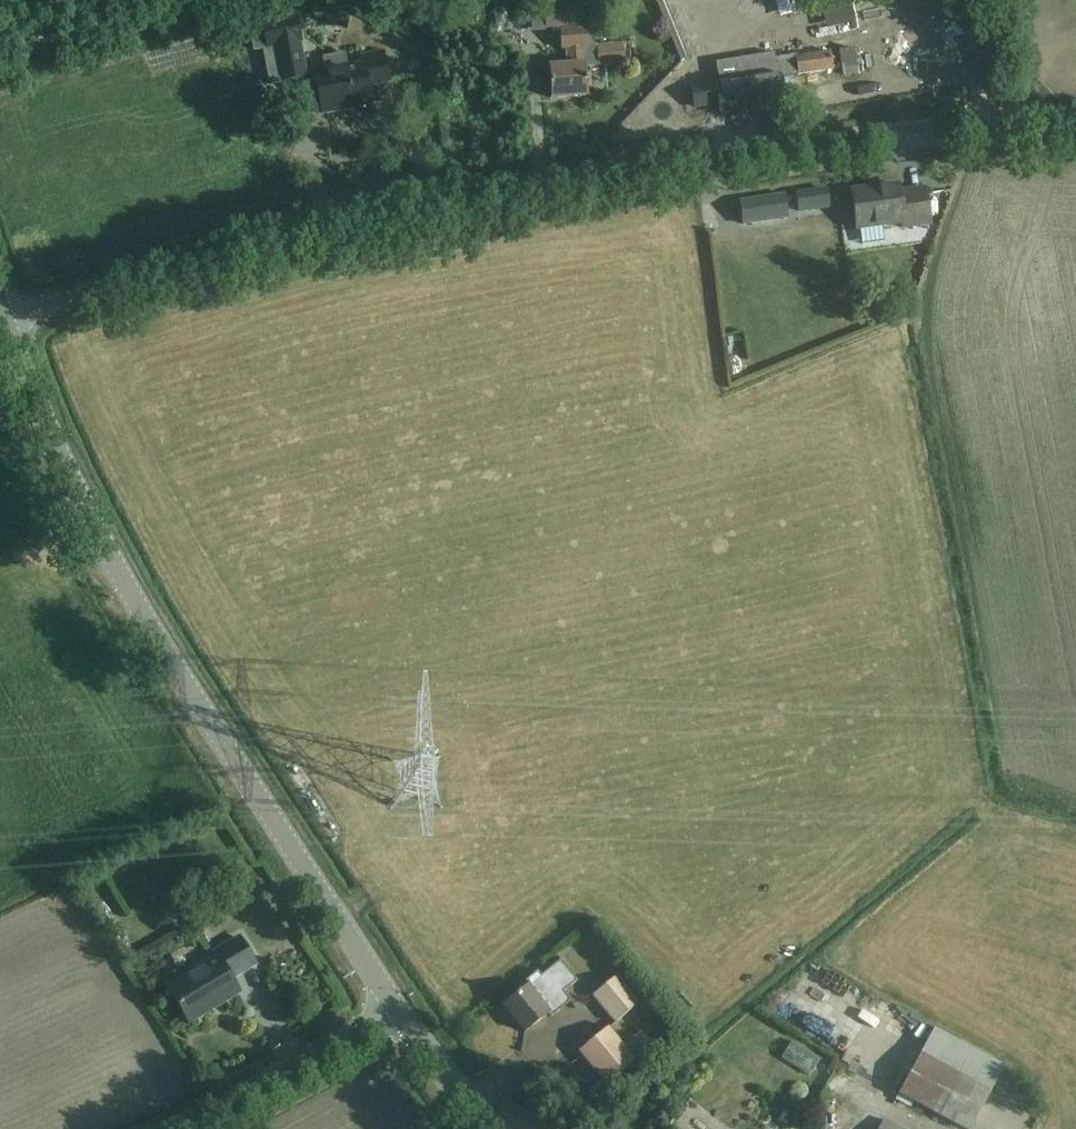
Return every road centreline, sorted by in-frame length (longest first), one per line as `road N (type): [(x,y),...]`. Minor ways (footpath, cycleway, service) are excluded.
road 1 (unclassified): [(8,323),(242,253),(515,190),(878,137),(1075,124)]
road 2 (tertiary): [(393,1004),(145,617),(8,323)]
road 3 (unclassified): [(174,1128),(393,1004)]
road 4 (tertiary): [(493,1128),(393,1004)]

